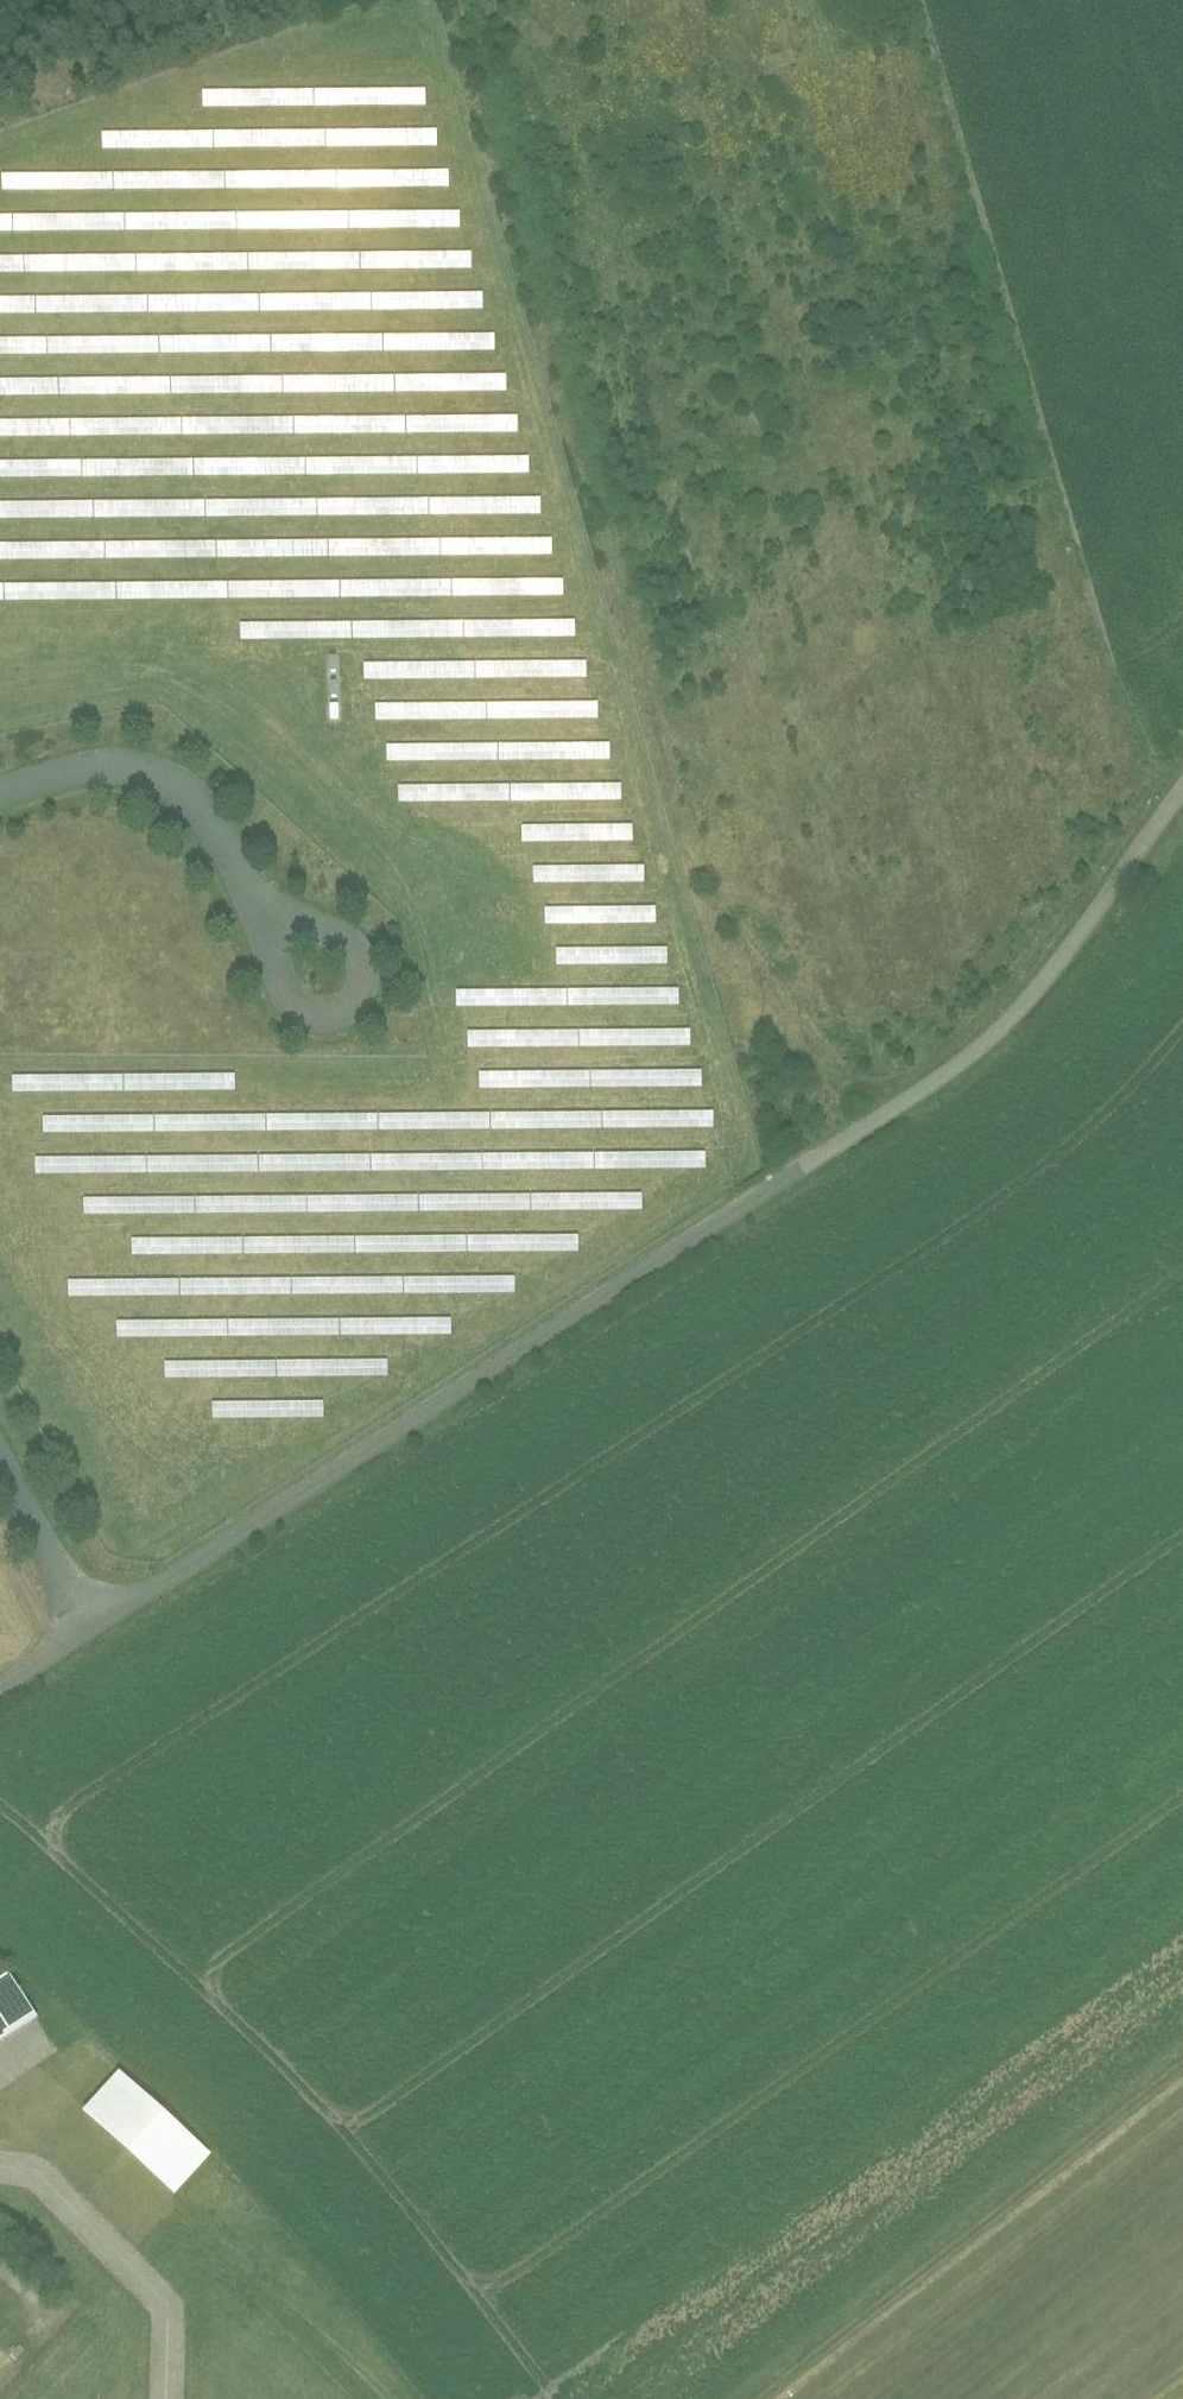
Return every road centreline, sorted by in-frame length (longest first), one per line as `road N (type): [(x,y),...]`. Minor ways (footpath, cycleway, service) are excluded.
road 1 (unclassified): [(1182,799),(1022,1014),(949,1074),(771,1176),(91,1630)]
road 2 (unclassified): [(261,912),(200,808),(172,787),(119,772),(0,798)]
road 3 (unclassified): [(261,912),(346,943),(363,966),(364,997),(330,1025),(304,1016),(272,955)]
road 4 (unclassified): [(0,1464),(91,1630)]

